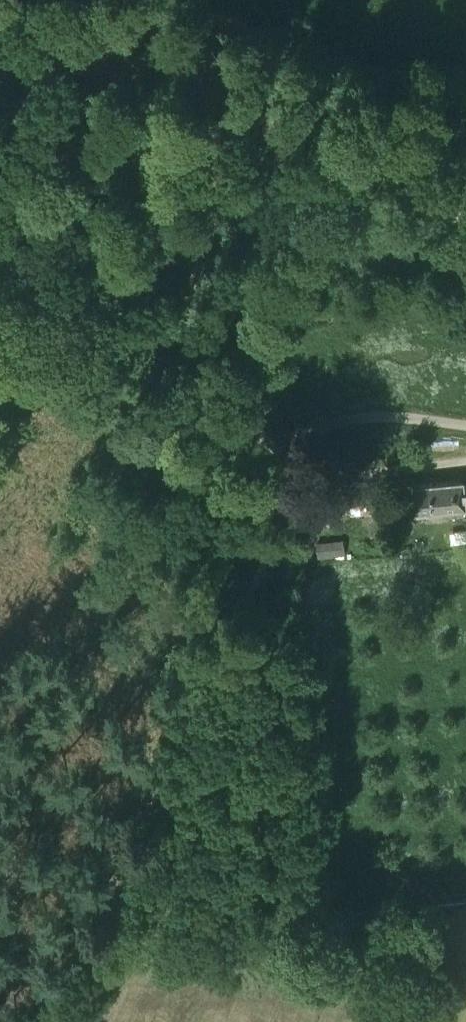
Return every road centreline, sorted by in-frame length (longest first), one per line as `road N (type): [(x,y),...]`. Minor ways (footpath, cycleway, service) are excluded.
road 1 (track): [(54,1021),(301,476),(265,442)]
road 2 (track): [(265,442),(0,295)]
road 3 (track): [(465,425),(367,416),(265,442)]
road 4 (track): [(301,476),(465,462)]

